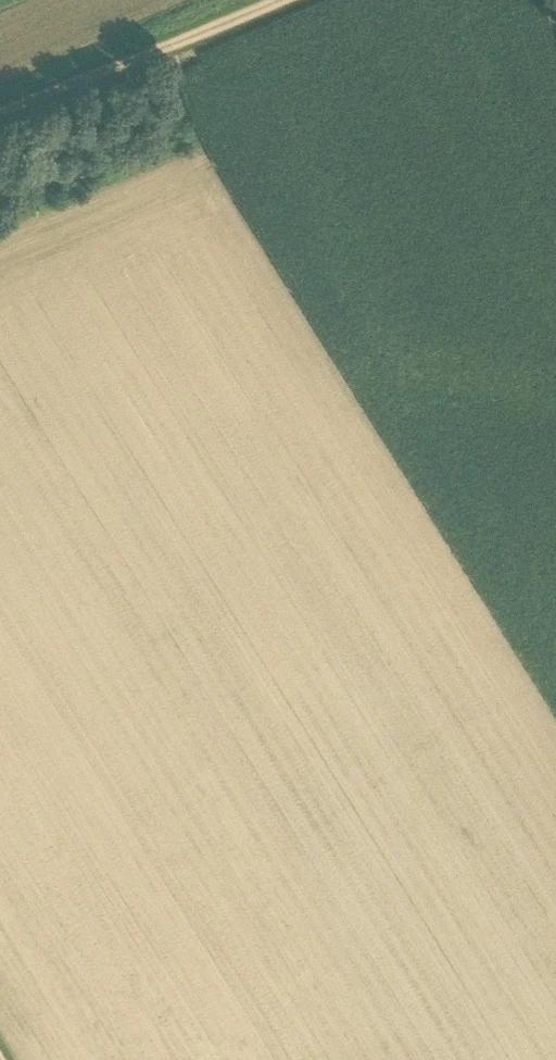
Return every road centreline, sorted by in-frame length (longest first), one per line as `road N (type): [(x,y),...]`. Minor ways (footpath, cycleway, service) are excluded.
road 1 (track): [(0,117),(282,0)]

